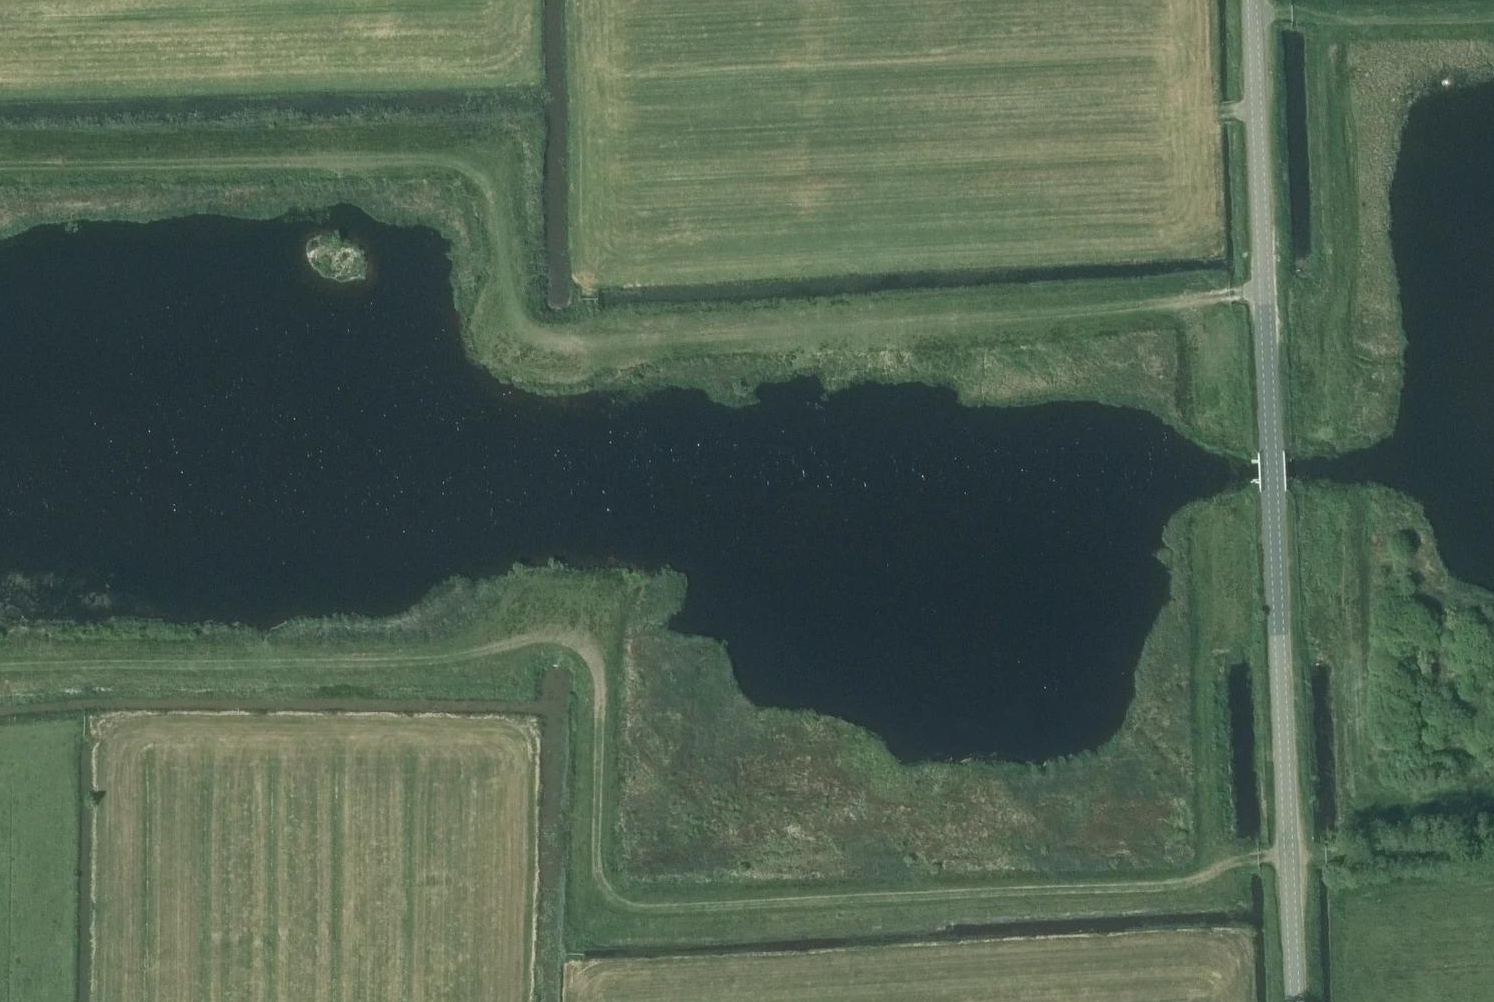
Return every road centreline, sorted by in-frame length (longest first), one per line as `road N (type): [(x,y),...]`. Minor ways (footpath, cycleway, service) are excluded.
road 1 (tertiary): [(1299,1001),(1254,0)]

